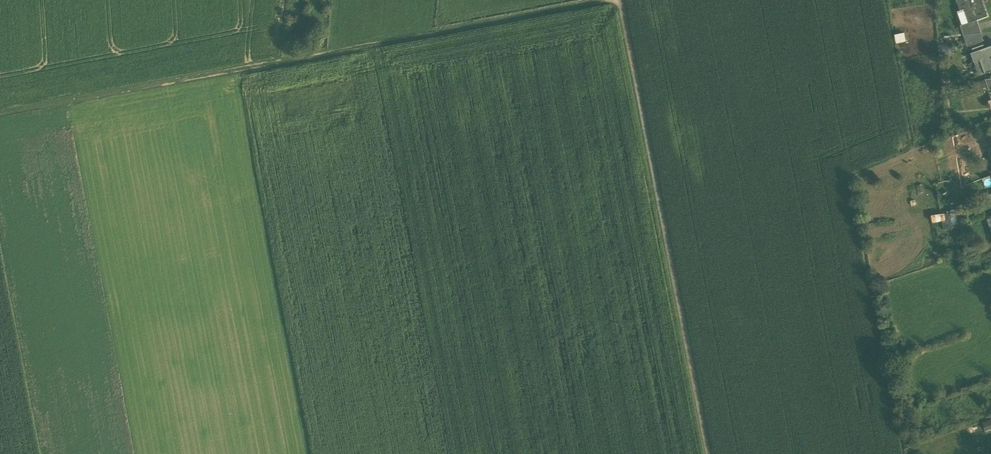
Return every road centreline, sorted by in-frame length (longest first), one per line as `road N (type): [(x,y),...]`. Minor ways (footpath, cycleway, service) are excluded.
road 1 (track): [(602,0),(0,116)]
road 2 (track): [(622,0),(709,453)]

